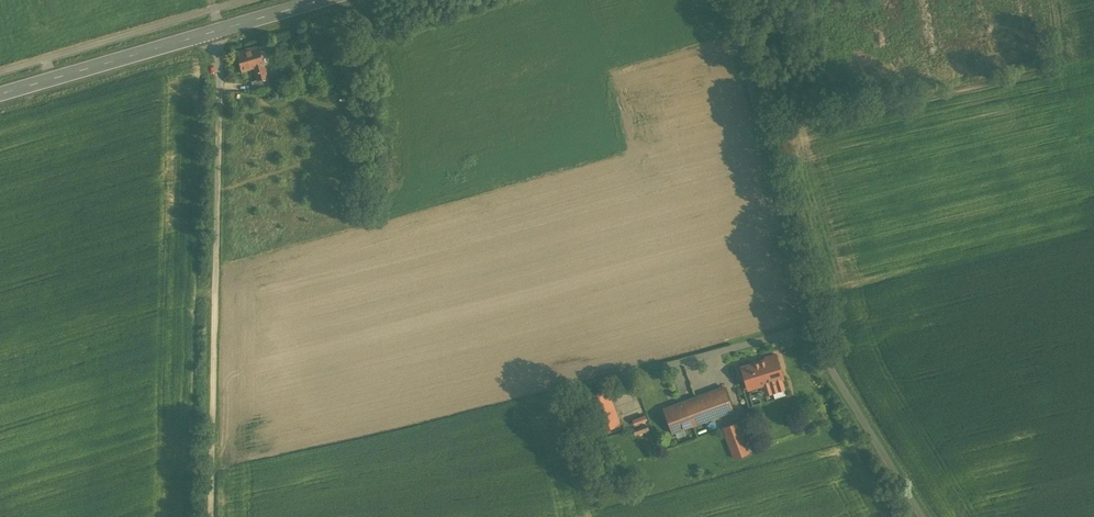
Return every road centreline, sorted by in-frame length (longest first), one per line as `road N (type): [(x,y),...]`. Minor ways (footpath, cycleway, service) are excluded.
road 1 (unclassified): [(925,516),(812,325),(728,0)]
road 2 (unclassified): [(218,29),(206,516)]
road 3 (secondary): [(0,93),(218,29)]

